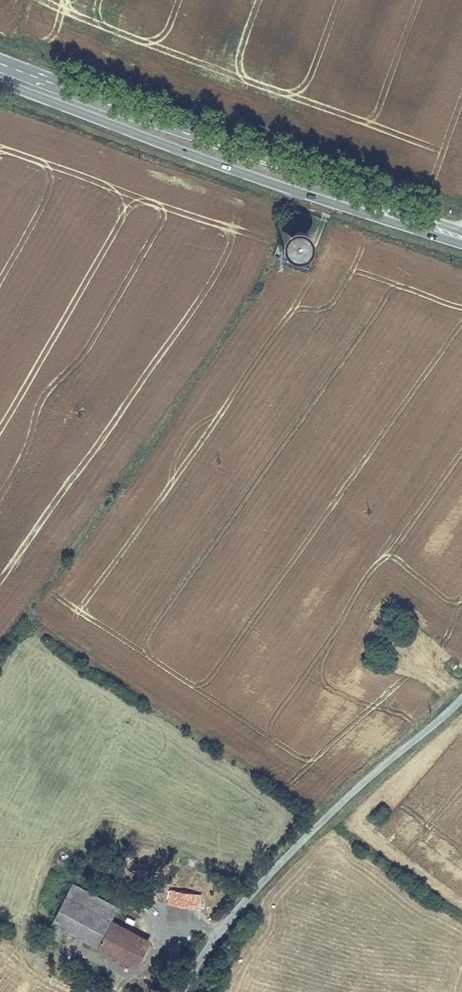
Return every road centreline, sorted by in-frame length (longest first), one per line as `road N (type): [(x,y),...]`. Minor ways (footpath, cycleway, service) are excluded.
road 1 (primary): [(461,232),(0,58)]
road 2 (primary): [(0,82),(461,244)]
road 3 (unclassified): [(178,991),(206,946),(302,838),(461,694)]

